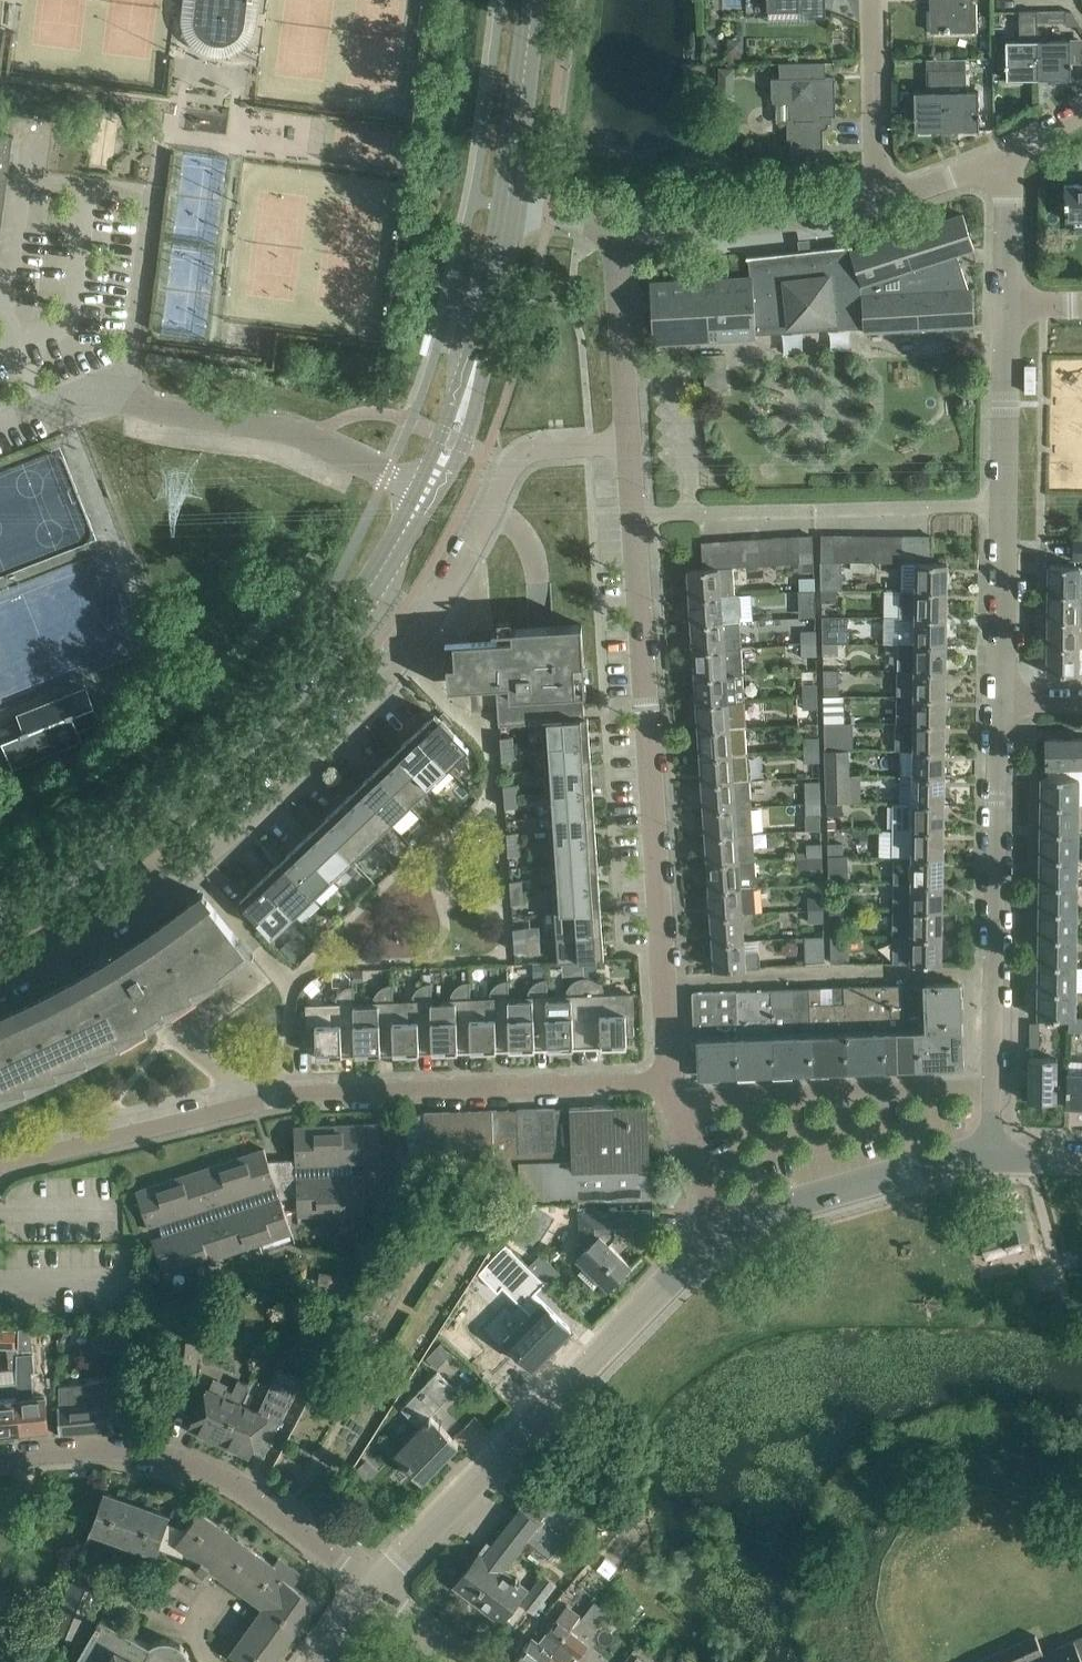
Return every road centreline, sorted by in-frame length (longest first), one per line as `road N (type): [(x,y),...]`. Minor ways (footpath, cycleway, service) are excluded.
road 1 (residential): [(0,984),(125,924),(199,871),(345,737),(431,624),(519,458),(631,443)]
road 2 (residential): [(0,1170),(292,1096),(669,1083)]
road 3 (residential): [(669,1083),(631,443)]
road 4 (tertiary): [(0,909),(93,860),(192,788),(269,716),(339,636),(426,496)]
road 5 (residential): [(730,1235),(689,1265),(374,1591)]
road 6 (residential): [(991,1158),(1002,702)]
road 7 (residential): [(374,1591),(219,1476),(103,1451),(0,1460)]
road 8 (residential): [(1002,702),(1007,304)]
road 9 (unclassified): [(426,496),(294,432),(150,410),(116,381)]
road 10 (tertiary): [(426,496),(454,441),(508,212)]
road 11 (residential): [(991,1158),(906,1169),(765,1214),(730,1235)]
road 12 (residential): [(621,224),(753,225),(877,201)]
road 13 (residential): [(631,443),(621,224)]
road 14 (tertiary): [(508,212),(534,0)]
road 15 (residential): [(877,201),(876,0)]
road 16 (residential): [(730,1235),(684,1145),(669,1083)]
road 17 (residential): [(1007,304),(1009,156)]
road 18 (residential): [(877,201),(1009,156)]

